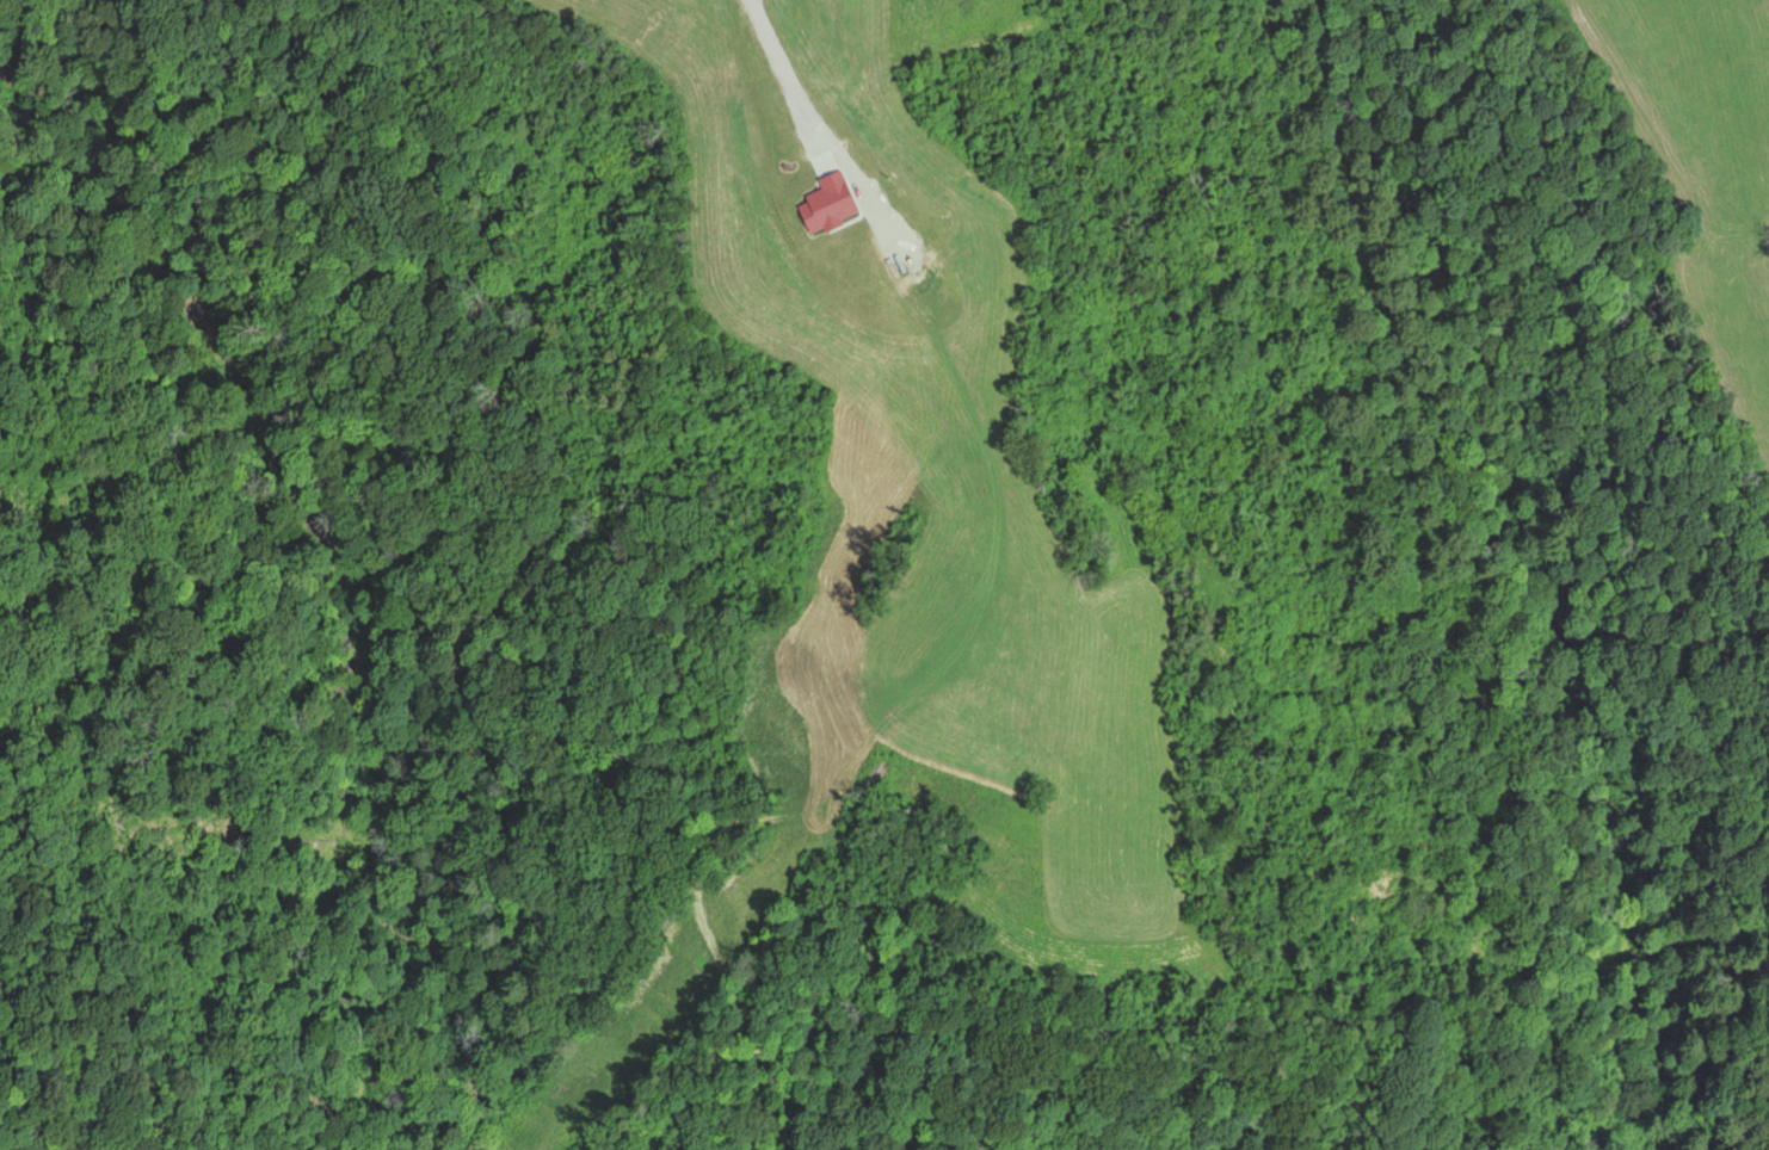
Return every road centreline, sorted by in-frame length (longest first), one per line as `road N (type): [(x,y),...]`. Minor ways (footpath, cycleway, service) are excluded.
road 1 (residential): [(910,242),(781,76),(749,0)]

